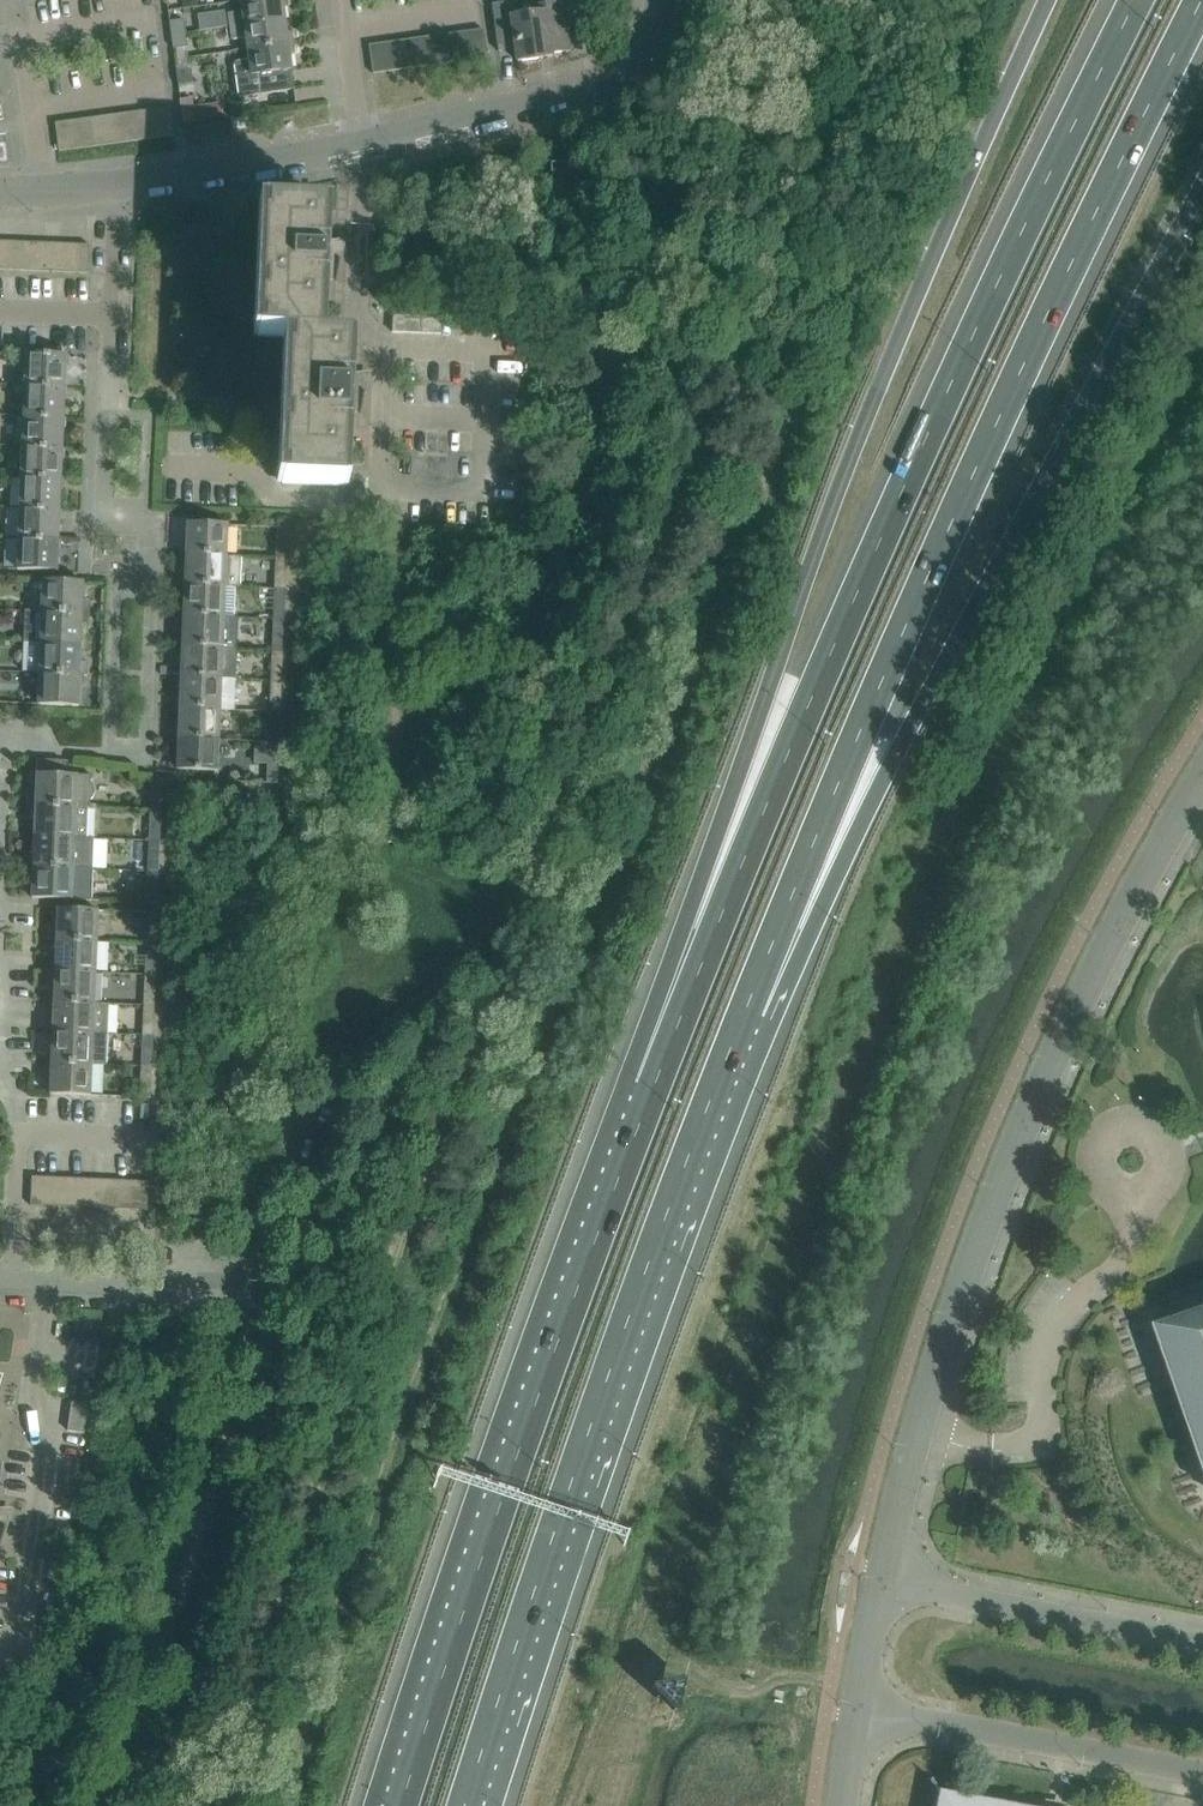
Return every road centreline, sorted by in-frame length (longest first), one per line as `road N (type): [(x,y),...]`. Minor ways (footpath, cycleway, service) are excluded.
road 1 (motorway): [(1123,0),(934,398),(651,1094)]
road 2 (motorway): [(1046,0),(906,317),(729,795),(651,1094)]
road 3 (motorway): [(748,1015),(997,426),(1202,0)]
road 4 (motorway): [(748,1015),(1202,199)]
road 5 (unclassified): [(884,1580),(943,1348),(1003,1181),(1154,881),(1202,802)]
road 6 (motorway): [(468,1805),(571,1483),(748,1015)]
road 7 (motorway): [(651,1094),(446,1659),(403,1805)]
road 8 (residential): [(168,467),(245,470),(281,497),(376,496),(390,374),(368,283),(362,147)]
road 9 (residential): [(362,147),(551,99),(642,66),(653,0)]
road 10 (unclassified): [(858,1707),(1202,1773)]
road 11 (residential): [(21,1636),(74,1291)]
road 12 (residential): [(32,195),(362,147)]
road 13 (unclassified): [(1202,1642),(884,1580)]
road 14 (residential): [(32,195),(30,77),(16,0)]
road 15 (residential): [(362,147),(345,0)]
road 16 (residential): [(207,1296),(74,1291)]
road 17 (unclassified): [(858,1707),(884,1580)]

